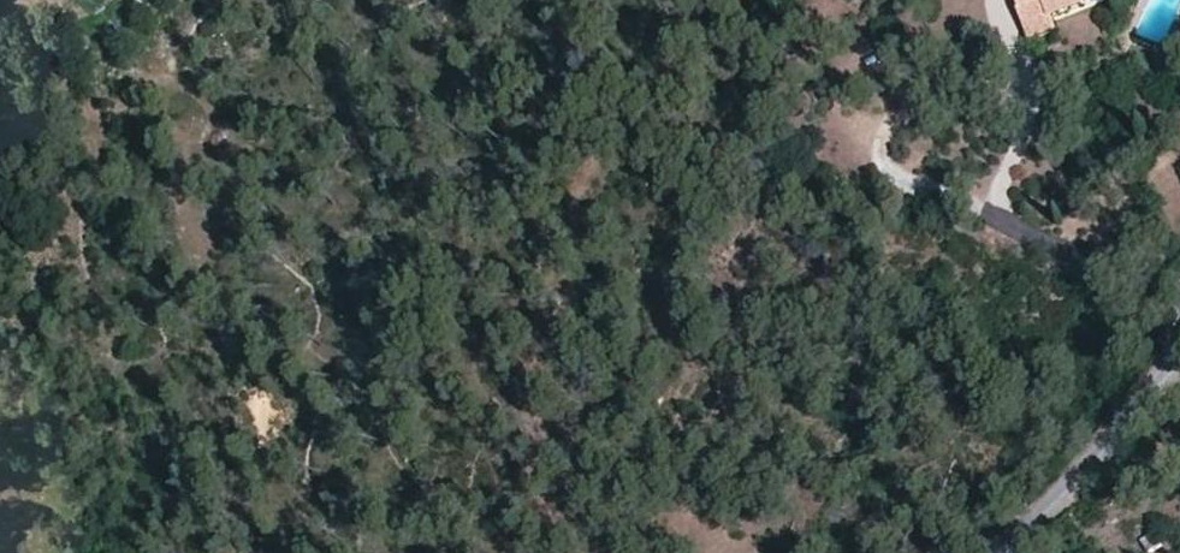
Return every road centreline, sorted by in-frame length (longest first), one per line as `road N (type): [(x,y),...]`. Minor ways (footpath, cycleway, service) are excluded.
road 1 (residential): [(1179,358),(1108,452),(1008,552)]

